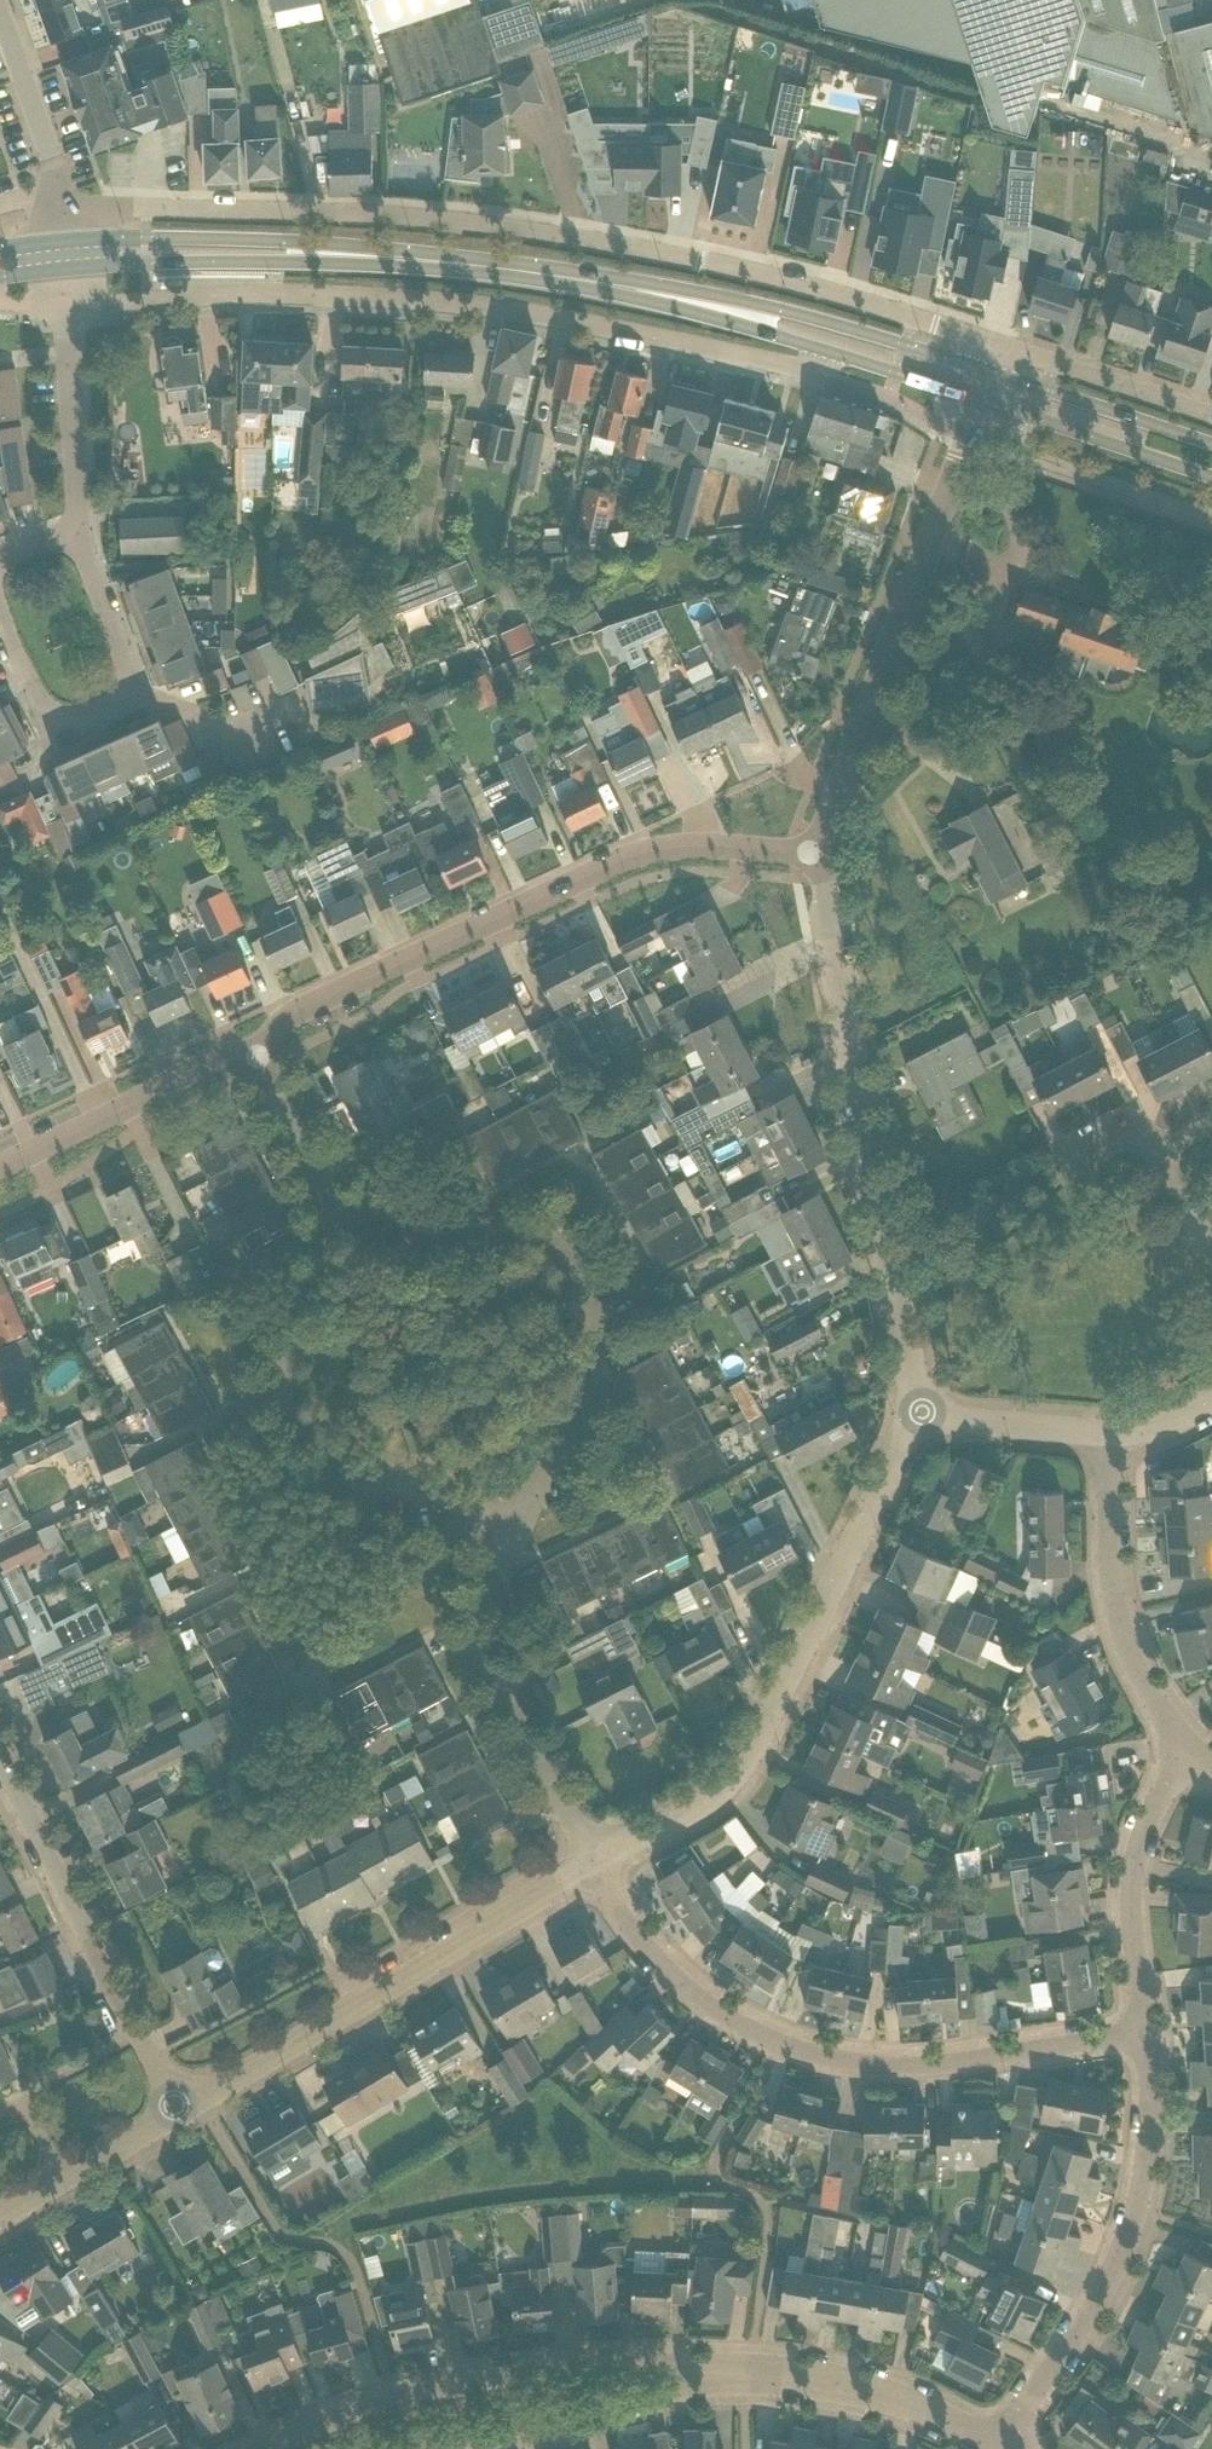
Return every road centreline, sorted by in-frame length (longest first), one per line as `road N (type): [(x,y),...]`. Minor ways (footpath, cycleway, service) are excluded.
road 1 (residential): [(996,343),(810,284),(508,225),(312,211),(65,207)]
road 2 (residential): [(67,306),(353,295),(542,315),(799,365),(826,348)]
road 3 (residential): [(1145,2037),(913,2065),(844,2063),(717,2012),(674,1970),(601,1867)]
road 4 (unclassified): [(259,1050),(302,1010),(631,856),(703,845),(818,851)]
road 5 (unclassified): [(601,1867),(725,1796),(763,1748),(914,1412)]
road 6 (unclassified): [(914,1412),(913,1372),(818,851)]
road 7 (residential): [(521,1523),(587,1380),(597,1325),(561,1249),(526,1231),(345,1218)]
road 8 (residential): [(746,2373),(663,2361),(534,2365),(392,2400),(254,2448)]
road 9 (unclassified): [(178,2111),(601,1867)]
road 10 (unclassified): [(818,851),(978,397)]
road 11 (residential): [(345,1218),(294,1368),(304,1422),(521,1523)]
road 12 (residential): [(1002,2447),(1137,2189),(1145,2037)]
road 13 (residential): [(178,2111),(0,1755)]
road 14 (residential): [(601,1867),(478,1640),(521,1523)]
road 15 (secondary): [(711,302),(469,263),(341,252)]
road 16 (residential): [(71,543),(85,560),(124,661),(119,697),(72,718),(45,712),(0,610)]
road 17 (residential): [(1189,1748),(1126,1656),(1109,1586),(1108,1433)]
road 18 (residential): [(1145,2037),(1128,1904),(1135,1850),(1189,1748)]
road 19 (residential): [(453,2448),(540,2419),(746,2373)]
road 20 (secondary): [(987,368),(783,307),(711,302)]
road 21 (unclassified): [(0,1167),(207,1065),(259,1050)]
road 22 (secondary): [(341,252),(247,238),(68,239)]
road 23 (secondary): [(68,267),(341,252)]
road 24 (residential): [(1002,2447),(941,2414),(838,2381),(746,2373)]
road 25 (secondary): [(978,397),(1211,474)]
road 26 (residential): [(71,543),(78,507),(67,306)]
road 27 (secondary): [(1211,442),(987,368)]
road 28 (residential): [(1211,414),(996,343)]
road 29 (residential): [(914,1412),(1108,1433)]
road 30 (residential): [(345,1218),(259,1050)]
road 31 (residential): [(59,190),(0,18)]
road 32 (secondary): [(826,348),(978,397)]
road 33 (unclassified): [(62,2178),(178,2111)]
road 34 (secondary): [(711,302),(826,348)]

